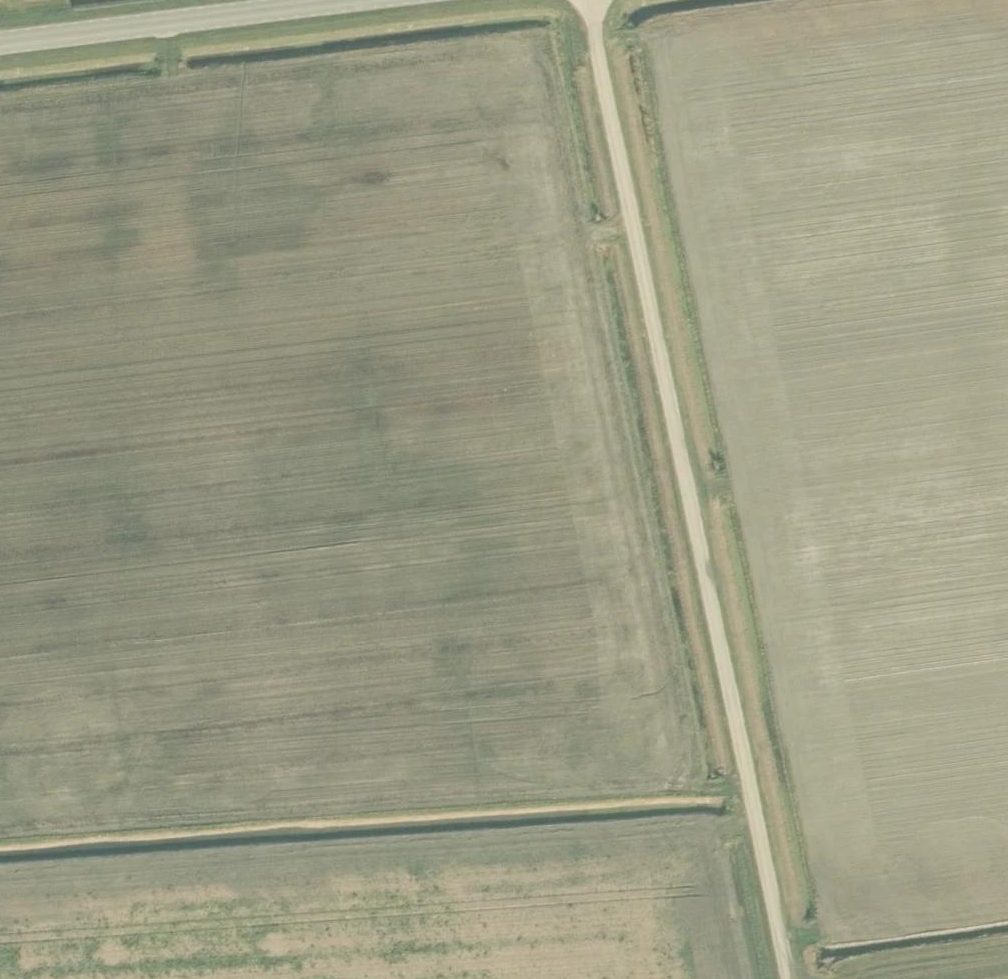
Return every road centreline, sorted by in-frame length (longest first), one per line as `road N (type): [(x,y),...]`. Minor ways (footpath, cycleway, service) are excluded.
road 1 (unclassified): [(788,978),(592,0)]
road 2 (primary): [(328,0),(0,42)]

